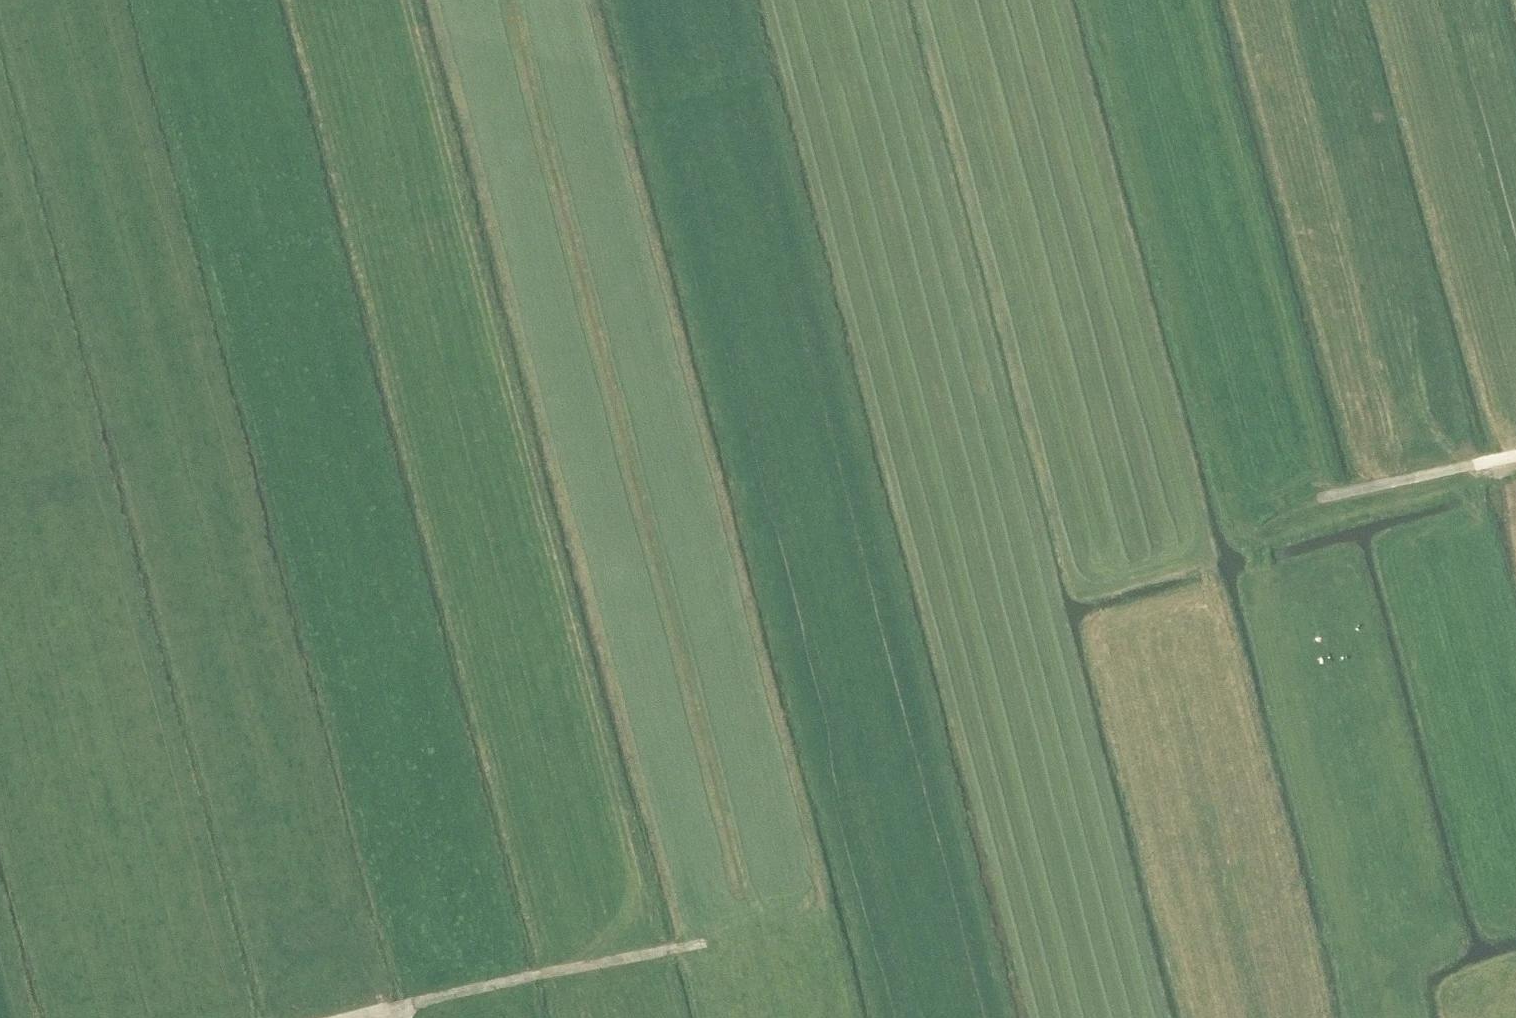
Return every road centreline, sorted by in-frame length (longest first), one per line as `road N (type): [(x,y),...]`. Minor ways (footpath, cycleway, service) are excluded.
road 1 (track): [(1515,456),(1320,499)]

